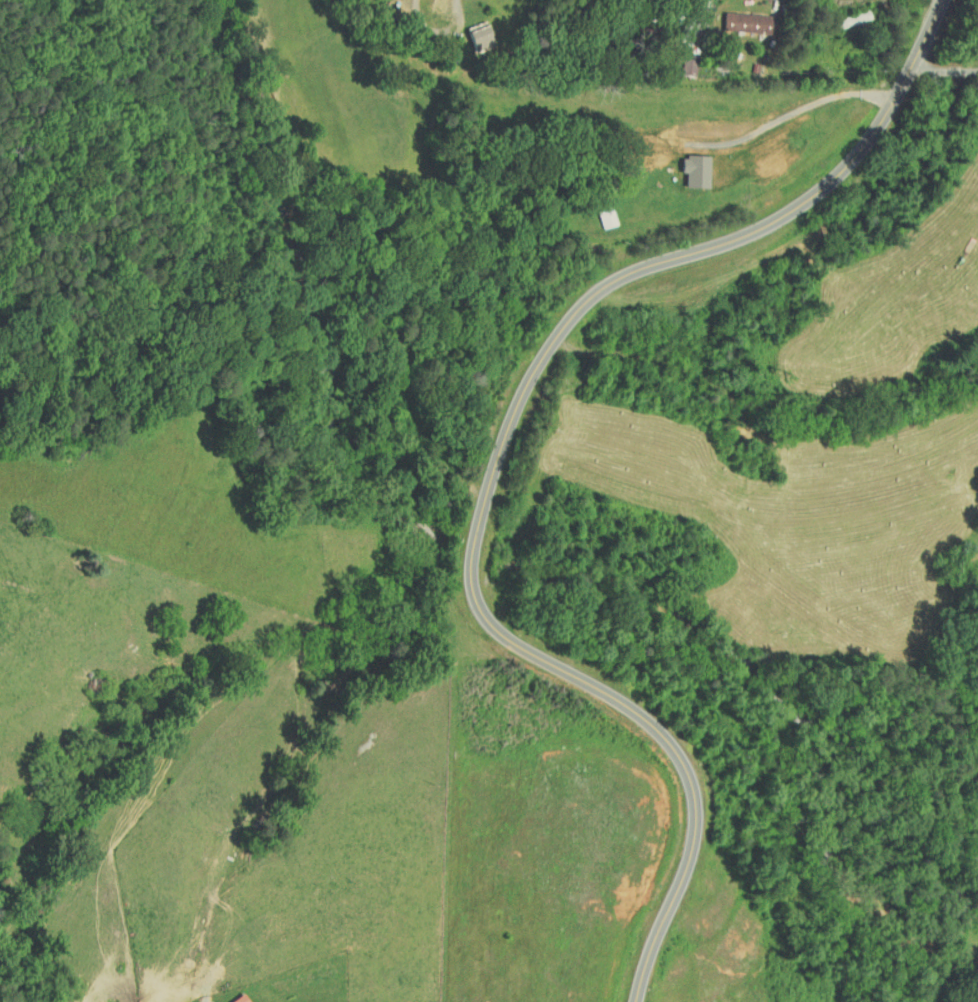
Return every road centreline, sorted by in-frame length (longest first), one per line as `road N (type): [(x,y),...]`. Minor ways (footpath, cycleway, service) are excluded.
road 1 (tertiary): [(501,634),(473,587),(475,544),(515,414),(563,327),(618,279),(753,233),(837,177),(883,120),(943,0)]
road 2 (tertiary): [(636,1001),(692,855),(696,800),(685,764),(634,710),(501,634)]

